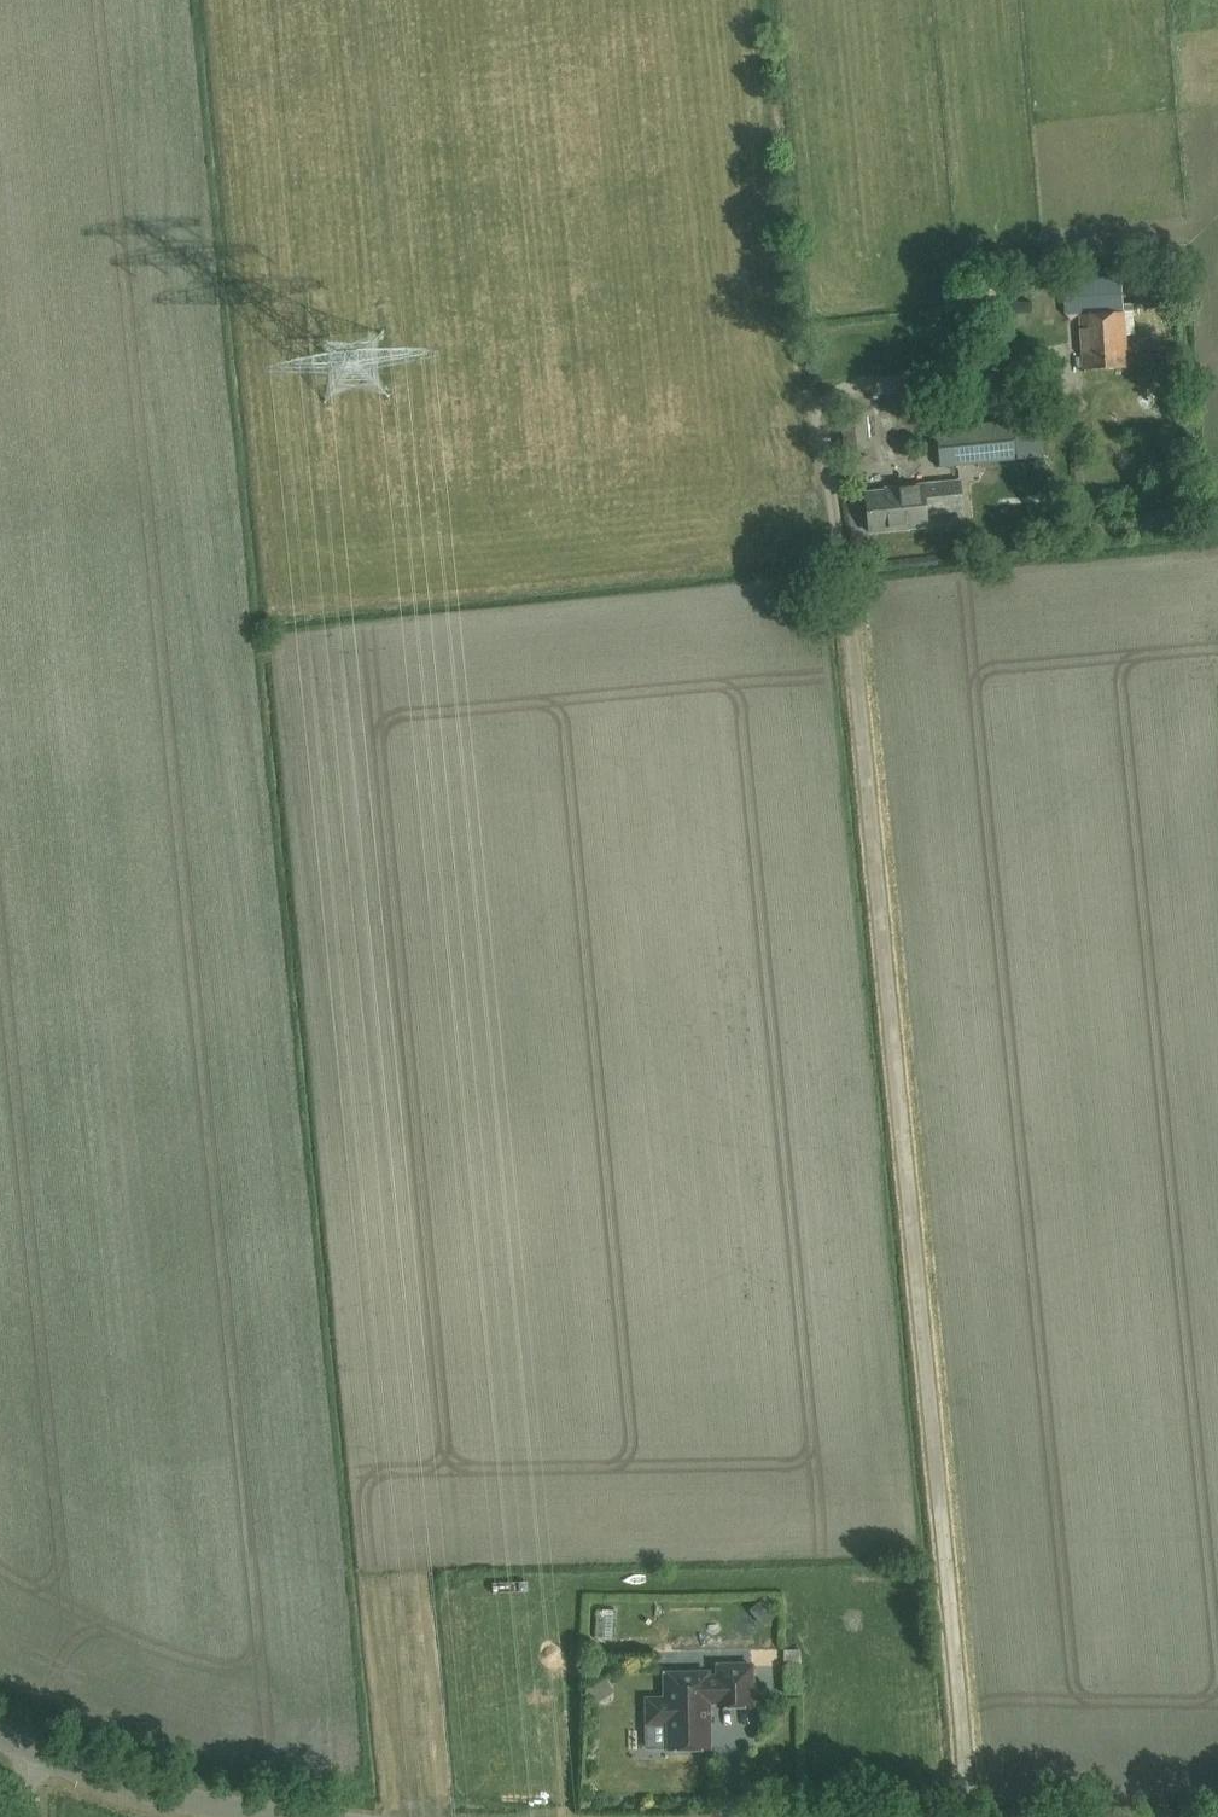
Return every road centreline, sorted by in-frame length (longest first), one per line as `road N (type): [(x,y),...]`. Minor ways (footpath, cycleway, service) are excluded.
road 1 (unclassified): [(286,1816),(111,1778),(0,1730)]

